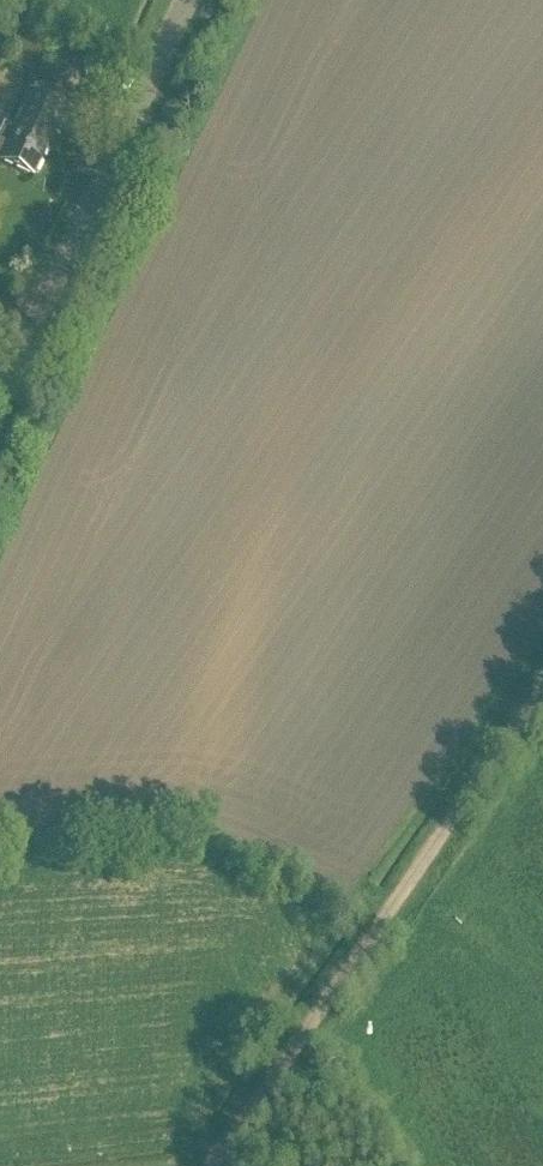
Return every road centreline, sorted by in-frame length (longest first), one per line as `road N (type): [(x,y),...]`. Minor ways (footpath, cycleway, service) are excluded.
road 1 (track): [(213,1165),(542,691)]
road 2 (unclassified): [(0,396),(189,0)]

